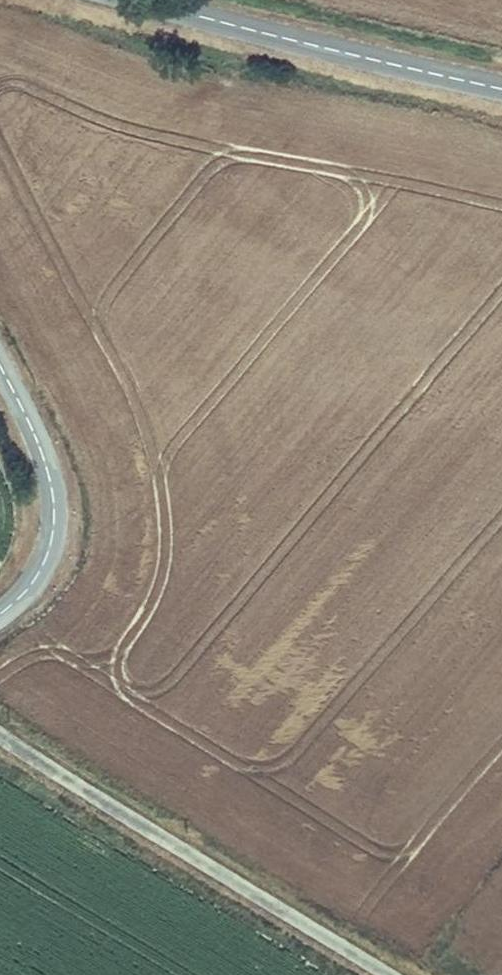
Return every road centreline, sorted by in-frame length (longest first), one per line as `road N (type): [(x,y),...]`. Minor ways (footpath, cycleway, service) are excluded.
road 1 (unclassified): [(384,974),(0,740)]
road 2 (tertiary): [(131,0),(501,91)]
road 3 (tertiary): [(0,613),(32,577),(52,516),(32,437),(0,375)]

